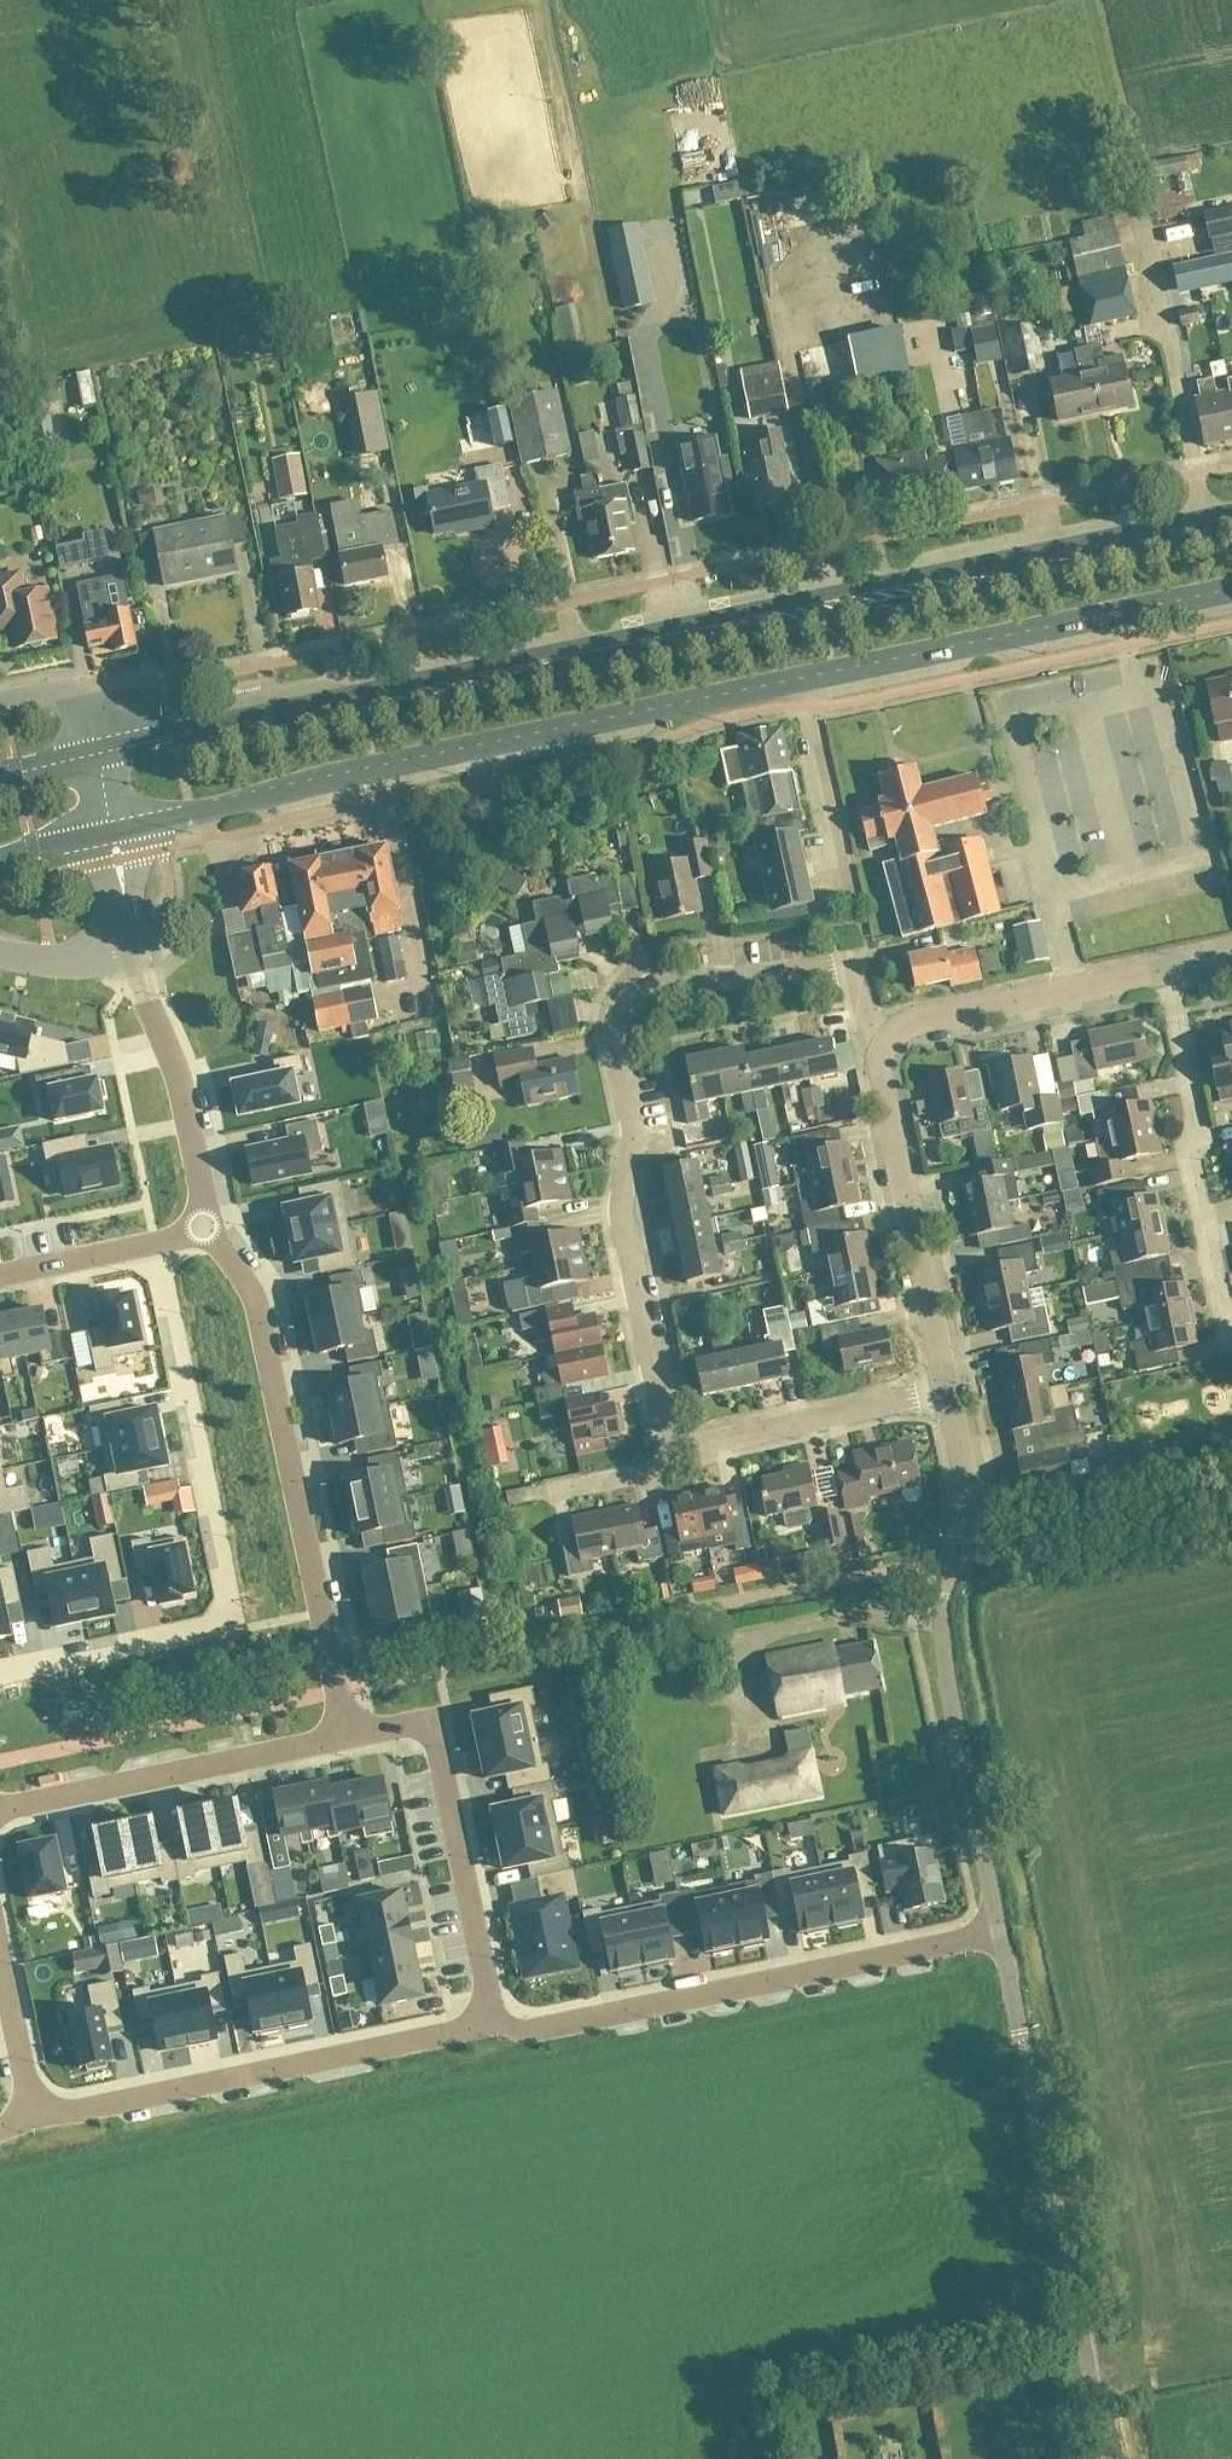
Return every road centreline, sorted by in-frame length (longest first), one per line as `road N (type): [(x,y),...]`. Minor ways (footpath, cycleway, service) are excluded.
road 1 (primary): [(1231,521),(93,756)]
road 2 (primary): [(111,834),(1231,591)]
road 3 (unclassified): [(677,1439),(660,1411),(623,1221),(635,1131),(618,1019),(644,991),(666,984),(740,980),(858,957),(870,1023),(889,1038)]
road 4 (residential): [(0,1678),(197,1635),(217,1629),(224,1615),(228,1593),(157,1245)]
road 5 (unclassified): [(1106,2458),(997,1933)]
road 6 (residential): [(344,1737),(255,1304),(210,1234)]
road 7 (residential): [(493,2024),(532,2030),(997,1933)]
road 8 (residential): [(34,2120),(493,2024)]
road 9 (residential): [(493,2024),(430,1719),(344,1737)]
road 10 (unclassified): [(1231,1346),(1192,1161),(1200,1139),(1166,970)]
road 11 (unclassified): [(997,1933),(939,1627),(950,1561)]
road 12 (unclassified): [(951,1398),(879,1074),(889,1038)]
road 13 (residential): [(0,1807),(344,1737)]
road 14 (residential): [(210,1234),(181,1092),(150,1032),(132,945)]
road 15 (unclassified): [(889,1038),(915,1022),(1166,970)]
road 16 (unclassified): [(1231,1504),(950,1561)]
road 17 (unclassified): [(677,1439),(704,1445),(951,1398)]
road 18 (residential): [(0,1957),(34,2120)]
road 19 (unclassified): [(950,1561),(966,1492),(951,1398)]
road 20 (residential): [(157,1245),(0,1277)]
road 21 (unclassified): [(541,1495),(654,1472),(677,1439)]
road 22 (unclassified): [(0,711),(73,695),(93,756)]
road 23 (unclassified): [(0,956),(74,960),(132,945)]

